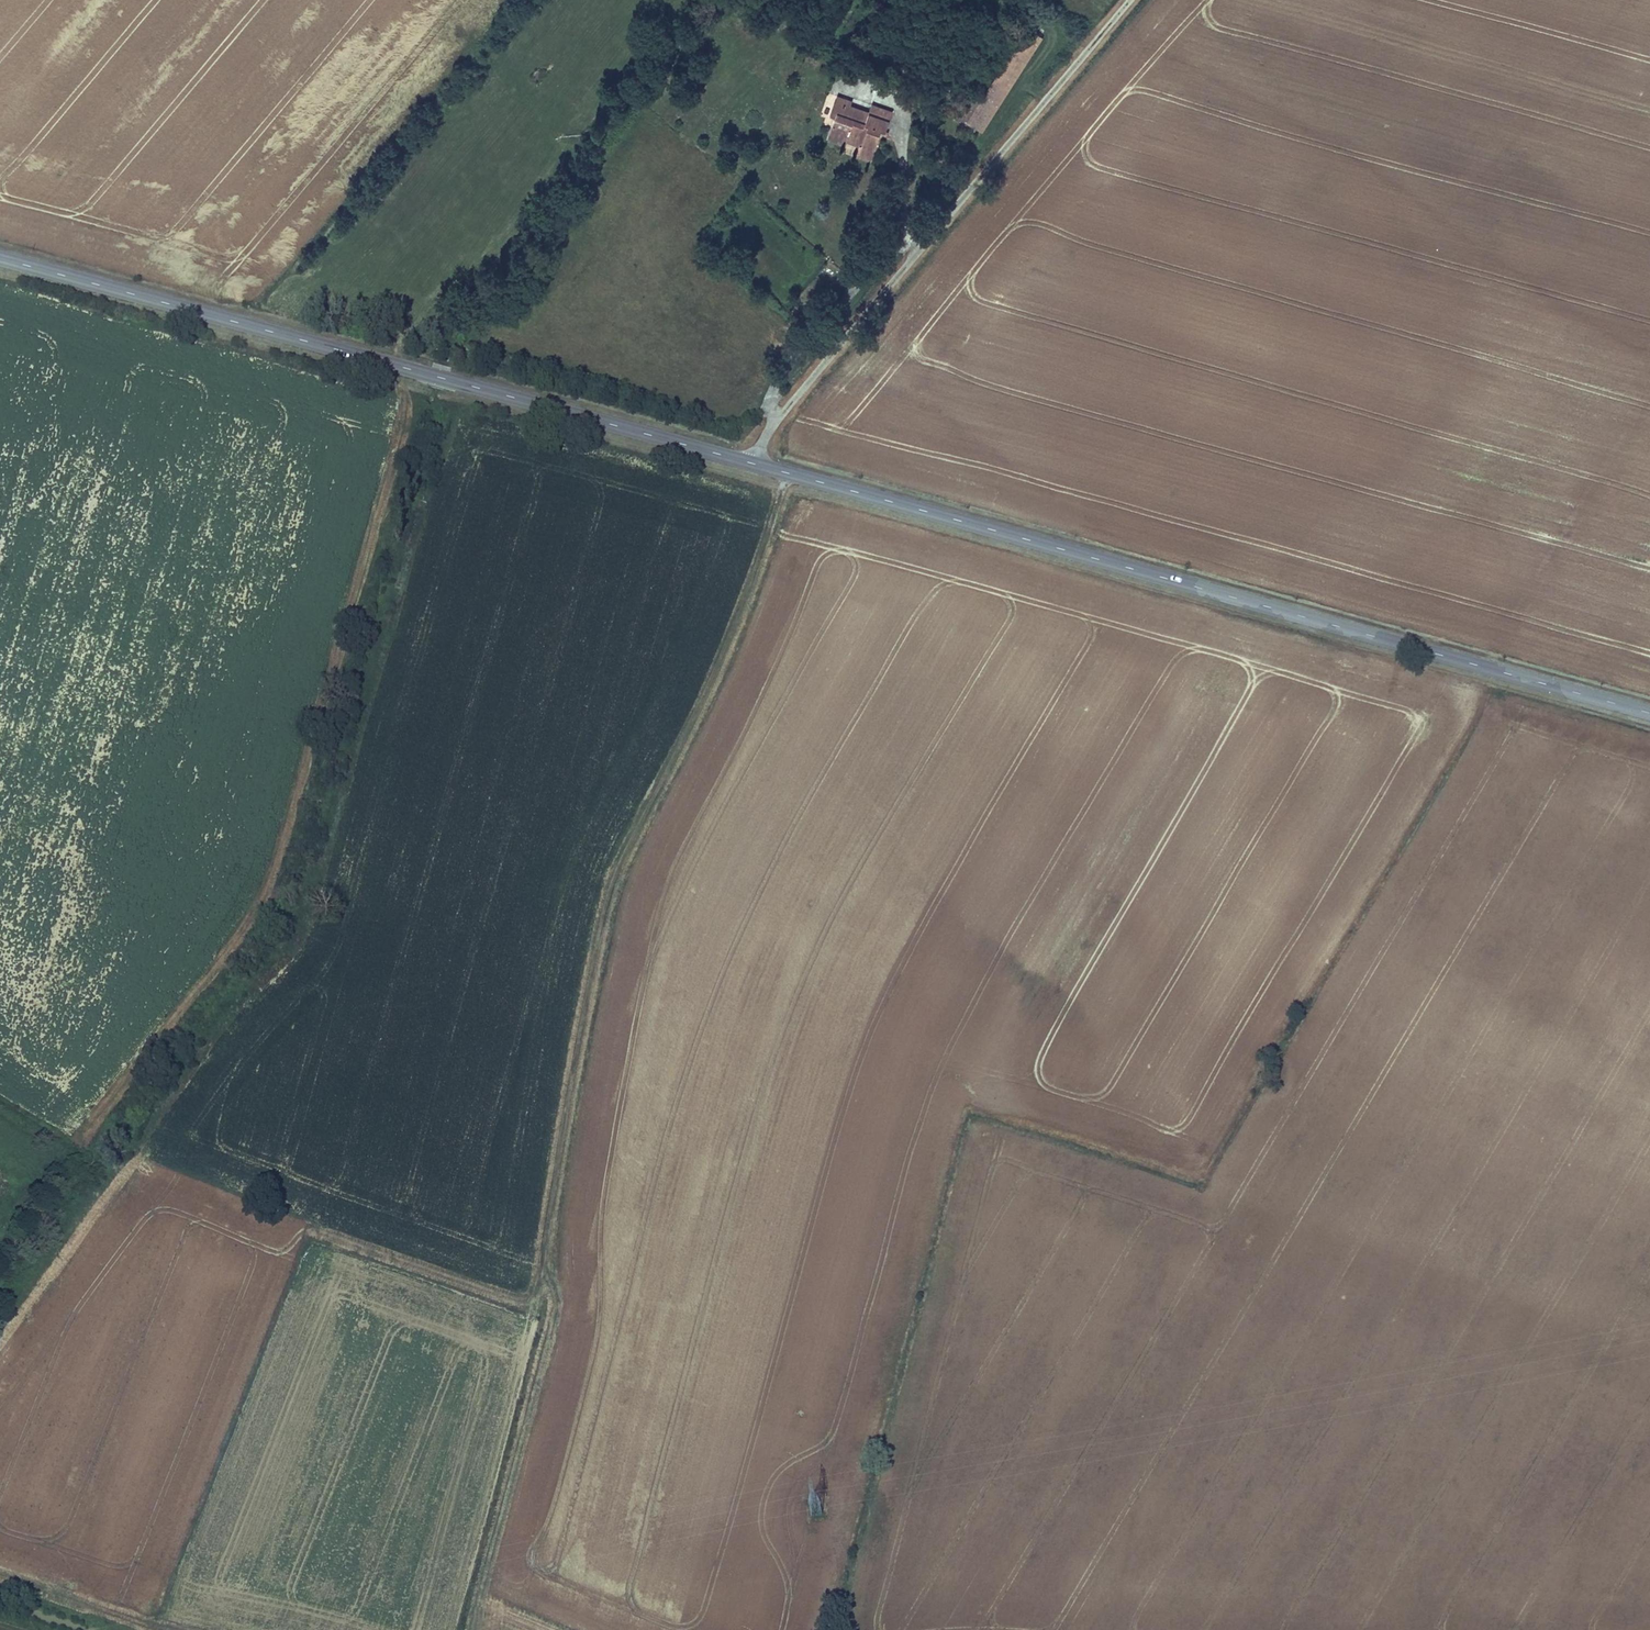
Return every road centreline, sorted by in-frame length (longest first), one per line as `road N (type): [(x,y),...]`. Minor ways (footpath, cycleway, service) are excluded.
road 1 (track): [(786,472),(740,633),(611,886),(545,1308),(332,1239)]
road 2 (tertiary): [(751,462),(1649,712)]
road 3 (tertiary): [(0,257),(751,462)]
road 4 (unclassified): [(751,462),(793,400),(1129,0)]

